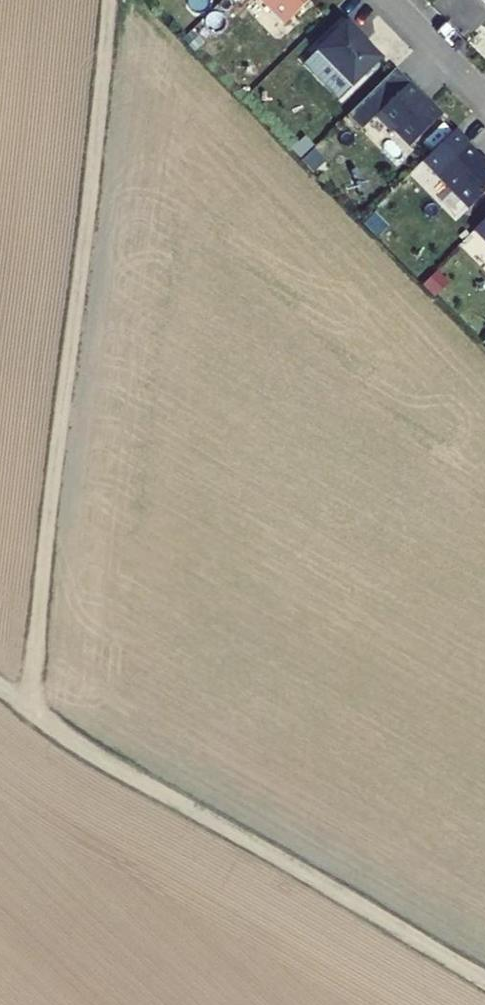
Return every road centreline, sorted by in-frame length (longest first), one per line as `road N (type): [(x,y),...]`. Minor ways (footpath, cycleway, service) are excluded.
road 1 (track): [(29,695),(107,0)]
road 2 (track): [(484,975),(72,729),(0,673)]
road 3 (residential): [(387,0),(484,100)]

